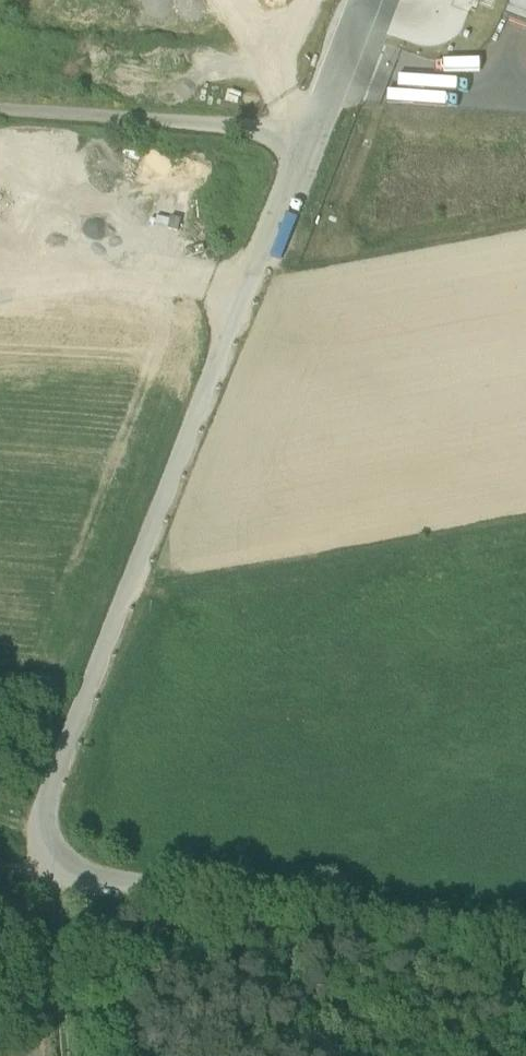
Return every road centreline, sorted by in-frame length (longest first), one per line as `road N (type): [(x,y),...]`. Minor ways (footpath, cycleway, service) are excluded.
road 1 (unclassified): [(525,925),(54,867),(45,837),(49,797),(310,144)]
road 2 (unclassified): [(0,110),(271,129),(310,144)]
road 3 (track): [(0,867),(54,867),(68,1055)]
road 4 (unclassified): [(366,0),(310,144)]

